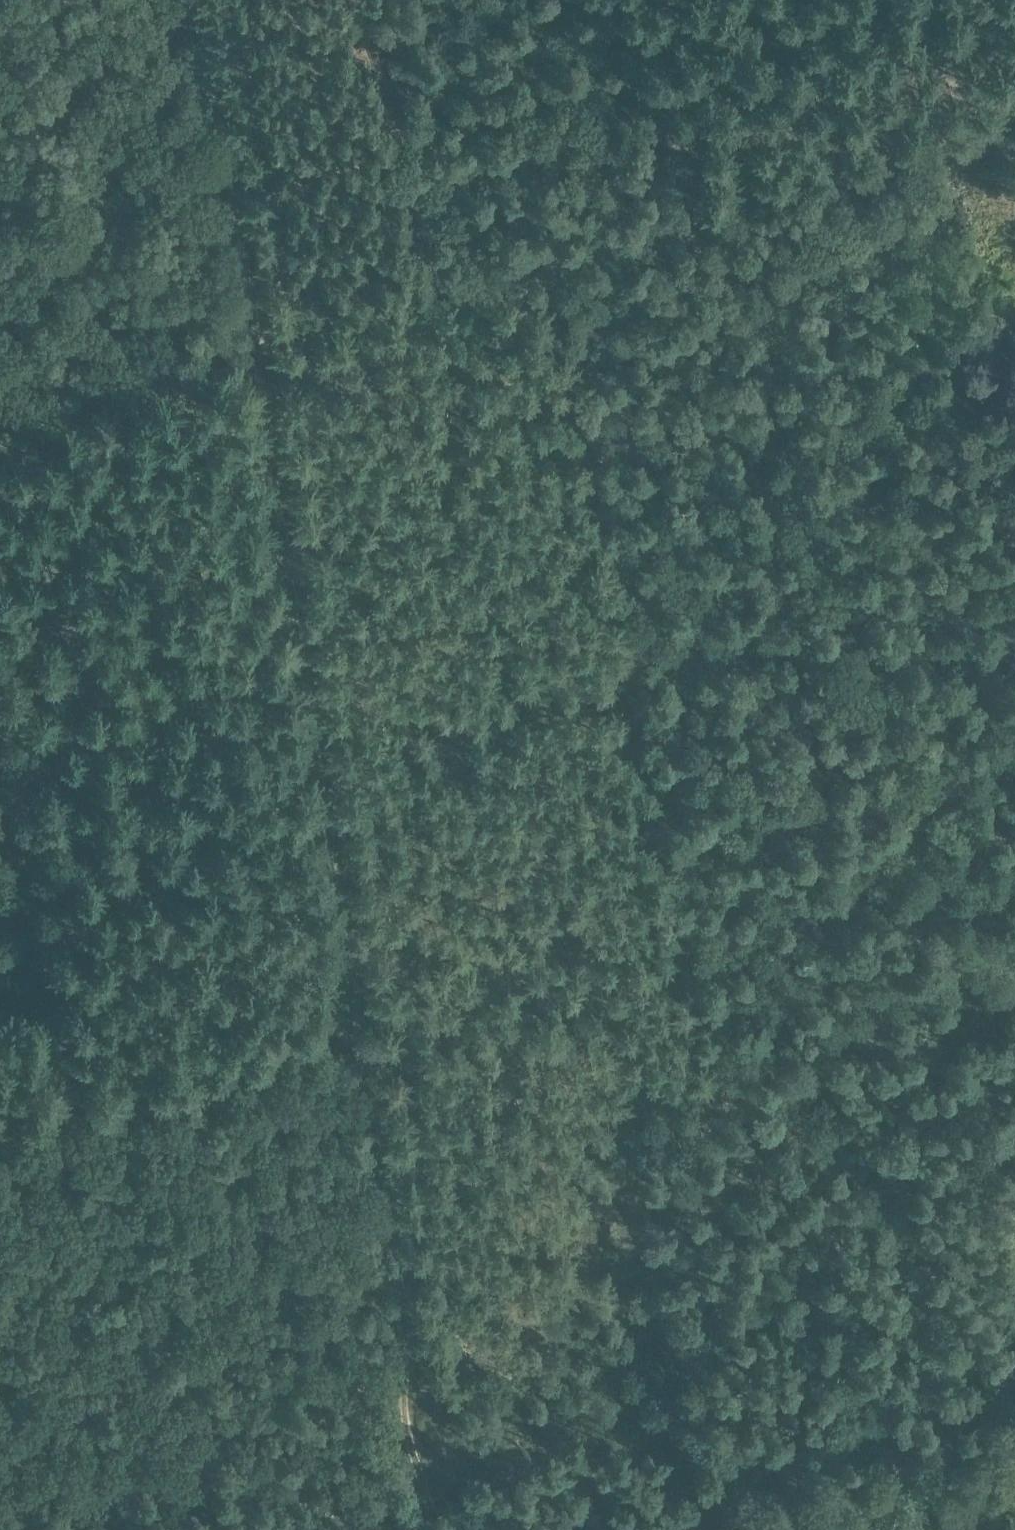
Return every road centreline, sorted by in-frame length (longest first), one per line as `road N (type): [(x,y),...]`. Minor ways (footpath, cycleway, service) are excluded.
road 1 (track): [(250,342),(406,1340),(398,1423),(435,1529)]
road 2 (track): [(1014,99),(250,342)]
road 3 (track): [(182,0),(250,342)]
road 4 (track): [(250,342),(0,421)]
road 5 (track): [(863,1529),(1014,1477)]

